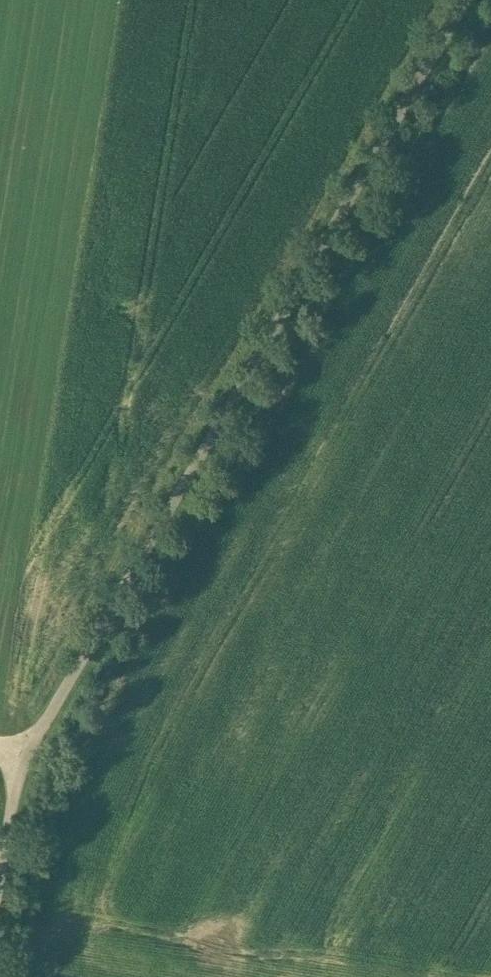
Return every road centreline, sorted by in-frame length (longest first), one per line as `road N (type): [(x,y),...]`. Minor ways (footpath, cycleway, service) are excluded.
road 1 (unclassified): [(465,0),(25,752)]

